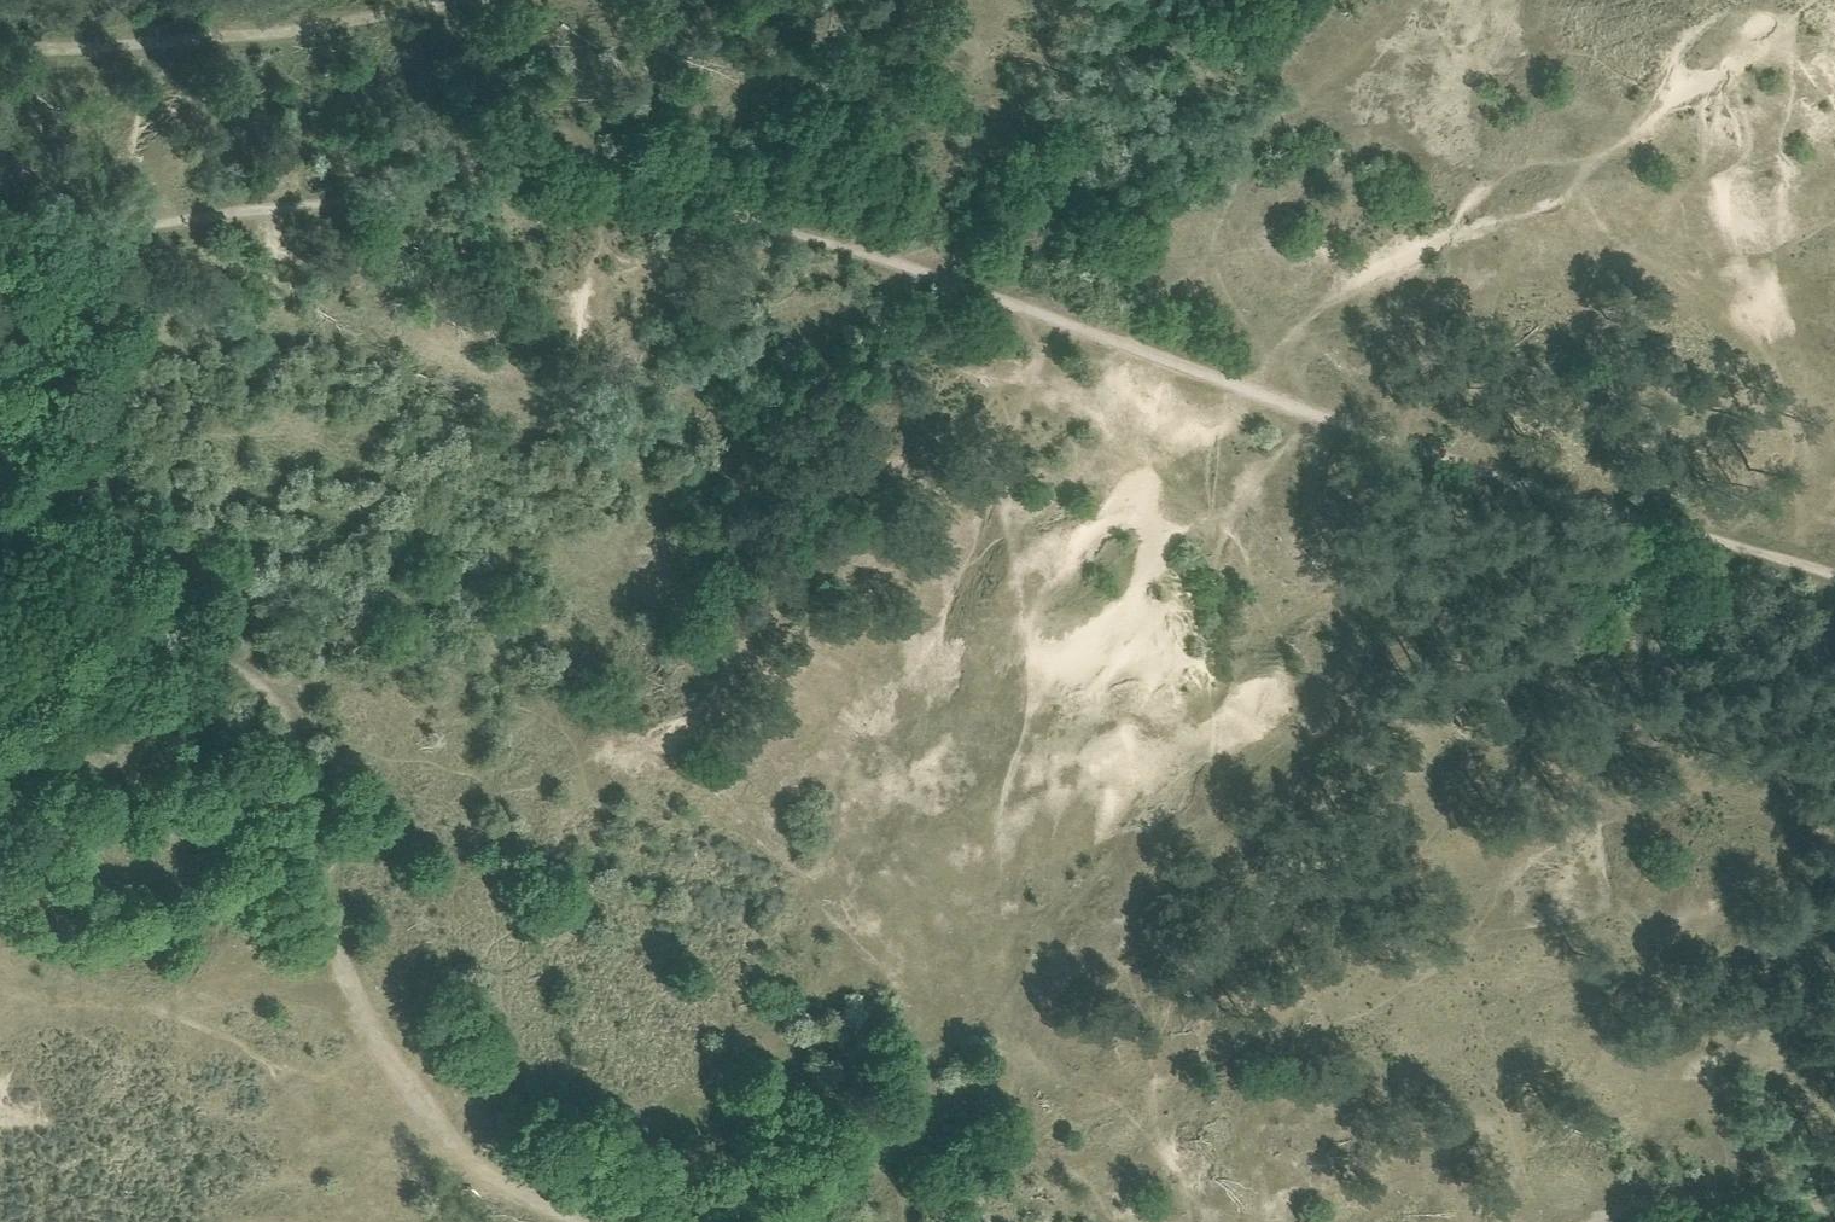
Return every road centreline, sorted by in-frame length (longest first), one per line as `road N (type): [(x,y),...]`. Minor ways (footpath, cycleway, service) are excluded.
road 1 (track): [(0,239),(396,189),(493,154),(551,147),(1440,458),(1834,575)]
road 2 (track): [(0,49),(266,28),(440,0)]

